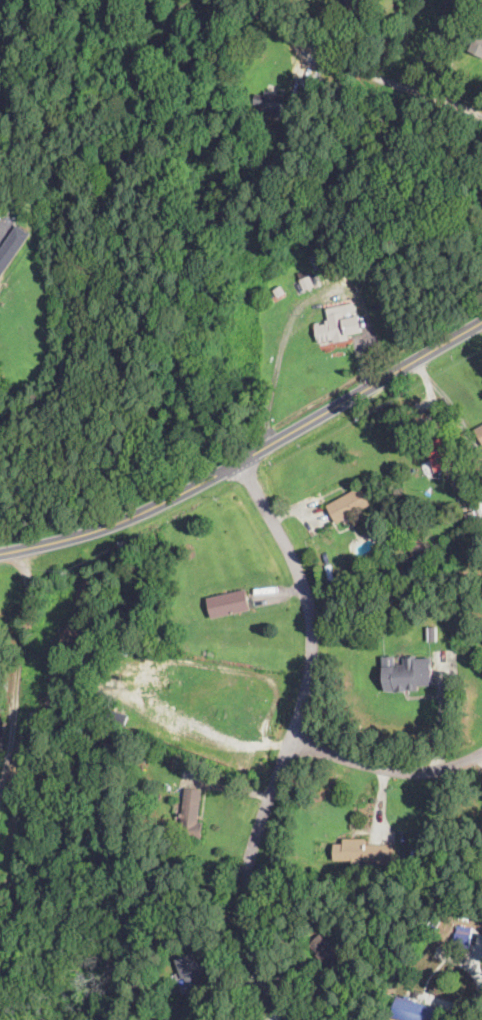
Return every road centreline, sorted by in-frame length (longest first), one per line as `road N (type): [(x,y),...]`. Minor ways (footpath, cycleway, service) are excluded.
road 1 (residential): [(289,1019),(253,958),(246,888),(310,677),(311,627),(302,584),(240,463)]
road 2 (tertiary): [(0,554),(144,513),(481,322)]
road 3 (residential): [(293,45),(481,120)]
road 4 (residential): [(290,741),(404,772),(440,770),(481,754)]

